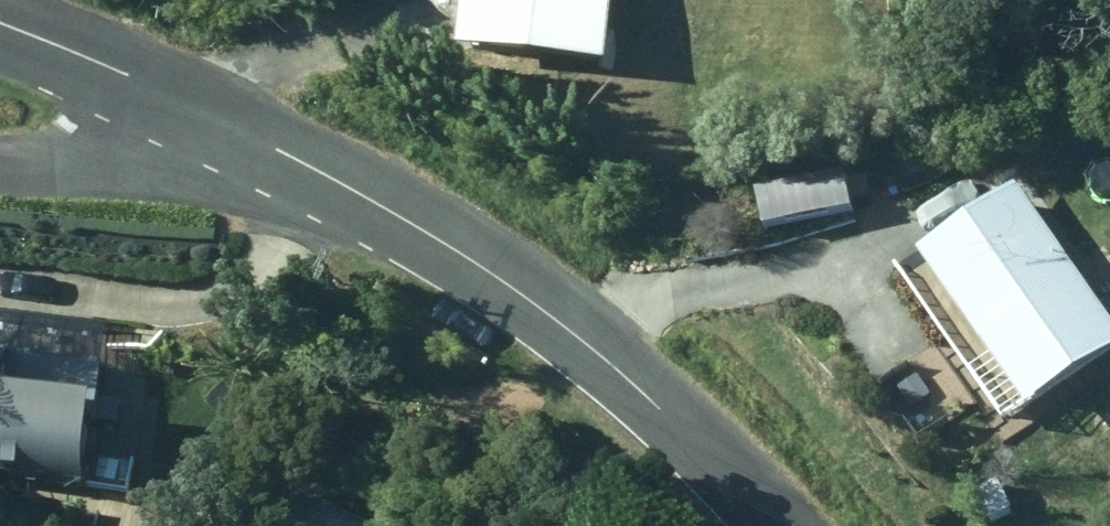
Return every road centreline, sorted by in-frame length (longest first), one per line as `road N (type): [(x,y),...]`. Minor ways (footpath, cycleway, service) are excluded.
road 1 (tertiary): [(775,525),(670,412),(540,304),(403,213),(229,122)]
road 2 (tertiary): [(229,122),(0,20)]
road 3 (residential): [(0,159),(142,155),(229,122)]

